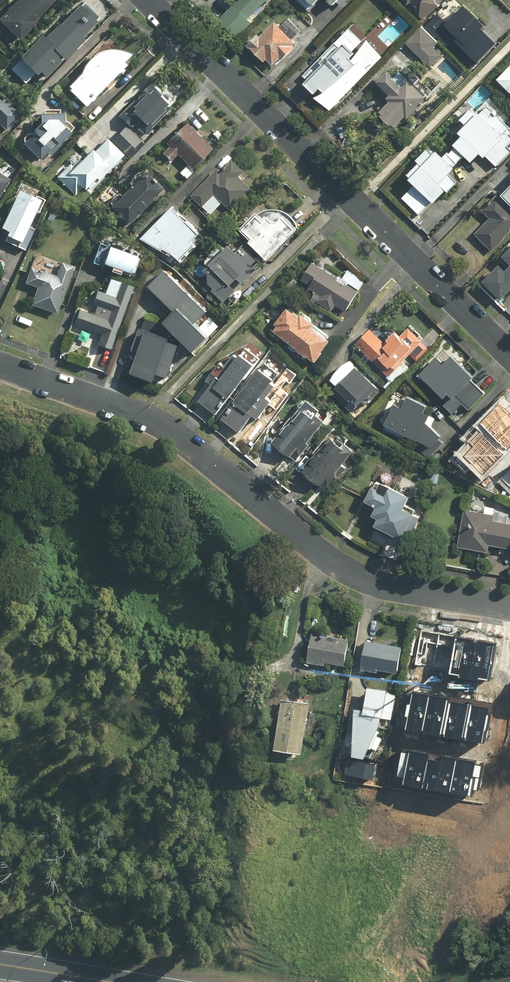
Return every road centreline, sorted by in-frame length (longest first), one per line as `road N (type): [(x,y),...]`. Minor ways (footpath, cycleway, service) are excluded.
road 1 (residential): [(0,366),(164,426),(347,571),(388,586),(509,606)]
road 2 (residential): [(509,353),(149,0)]

